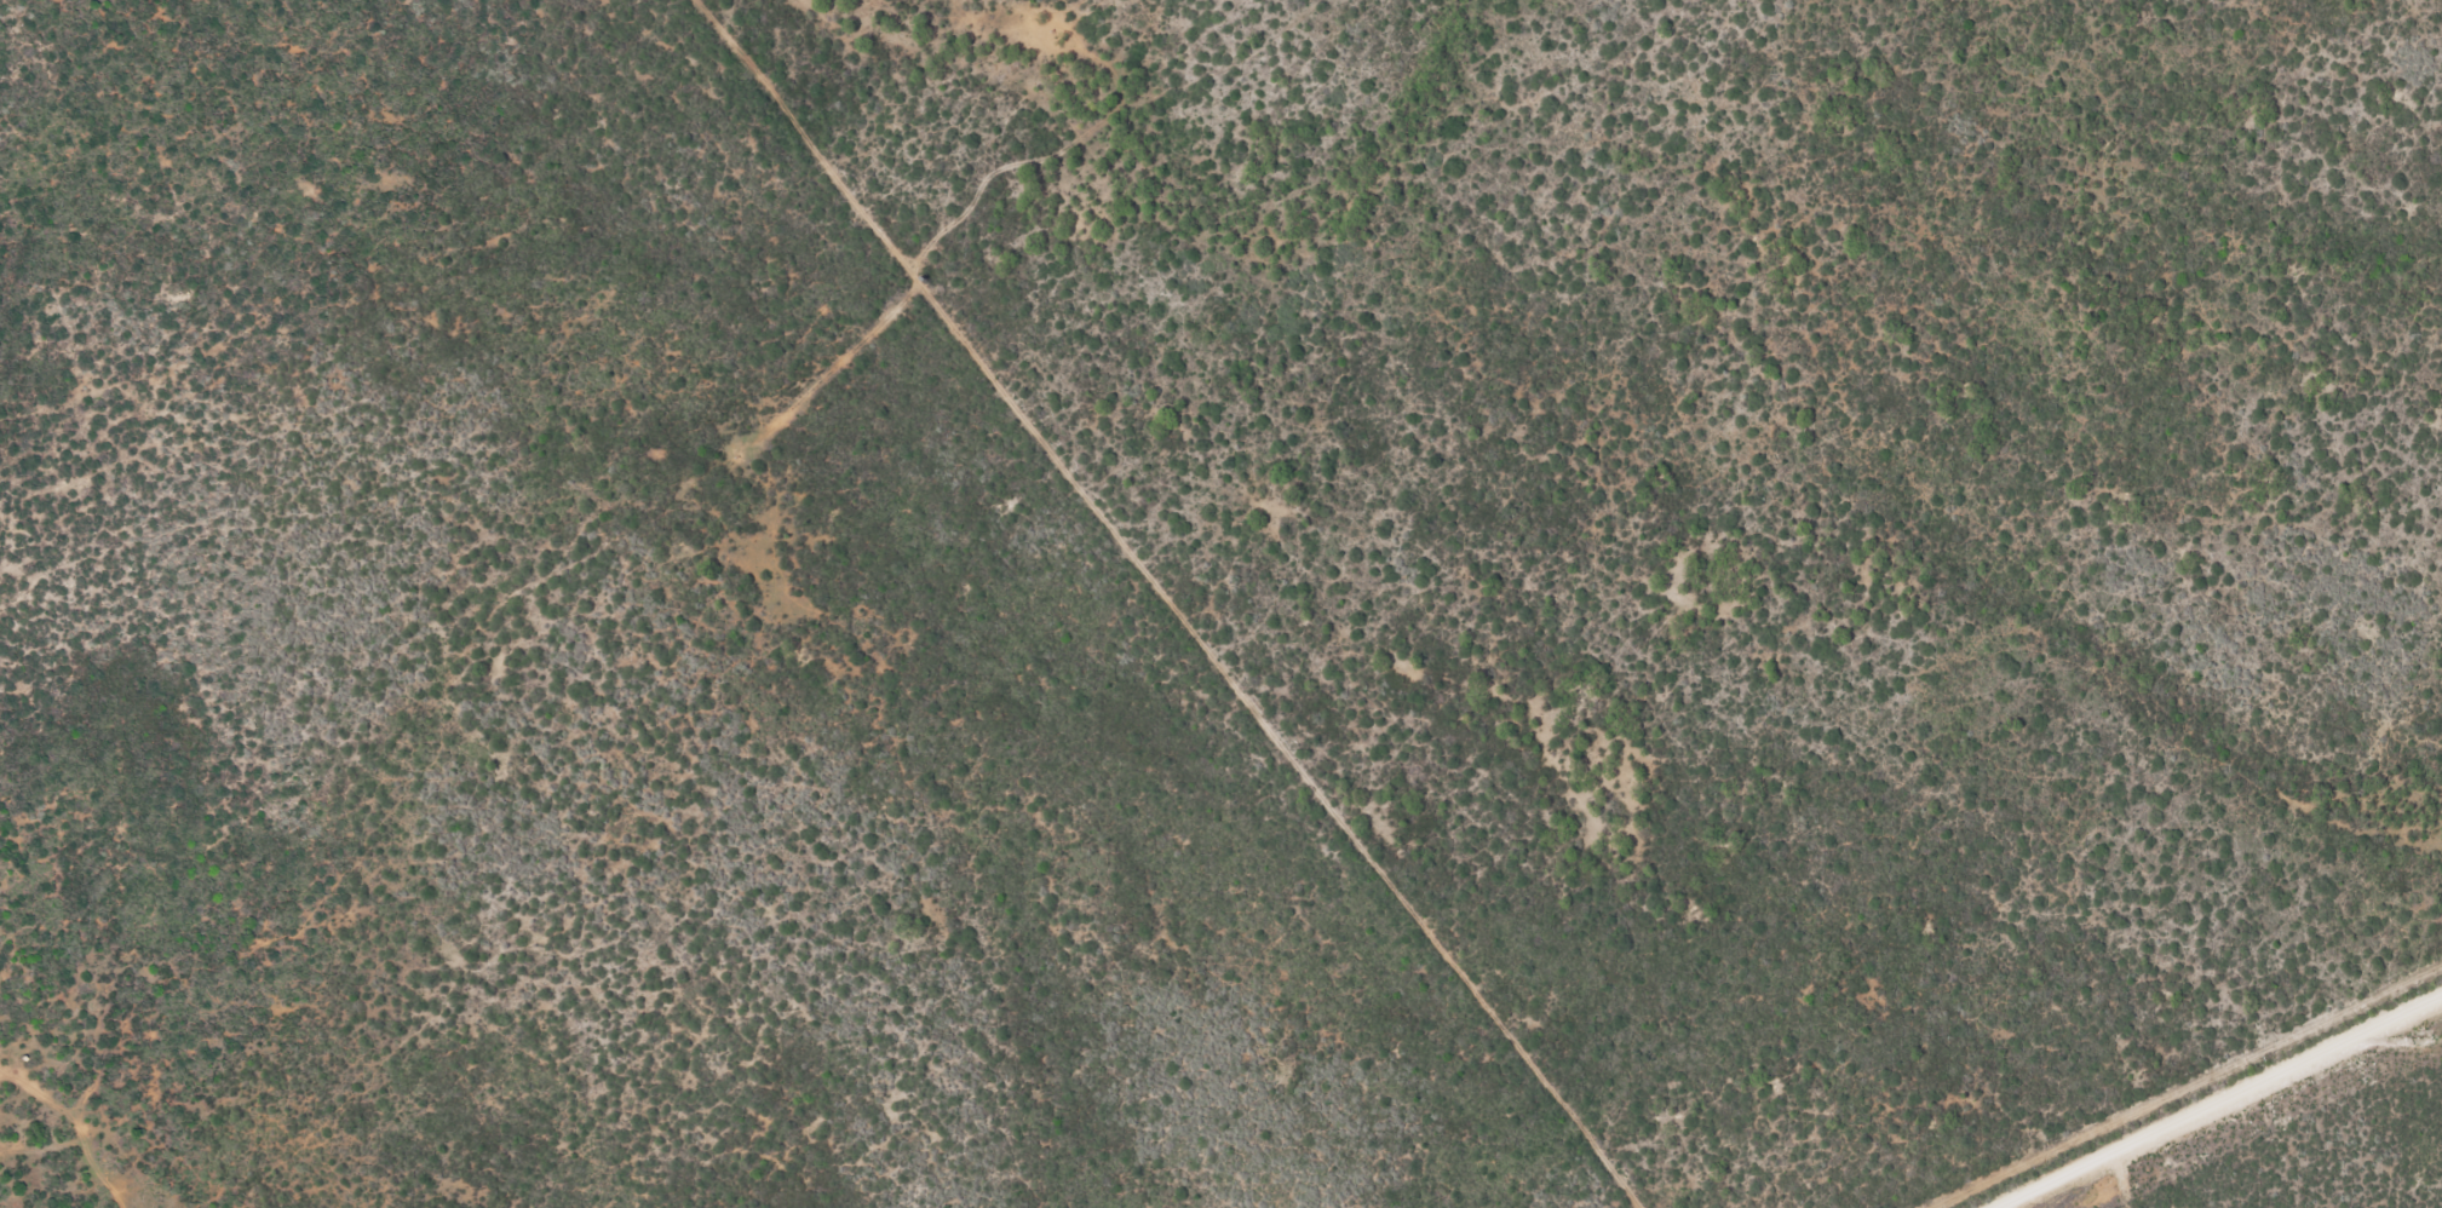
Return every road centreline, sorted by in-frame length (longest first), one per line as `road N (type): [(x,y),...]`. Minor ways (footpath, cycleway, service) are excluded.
road 1 (residential): [(2441,997),(1994,1207)]

